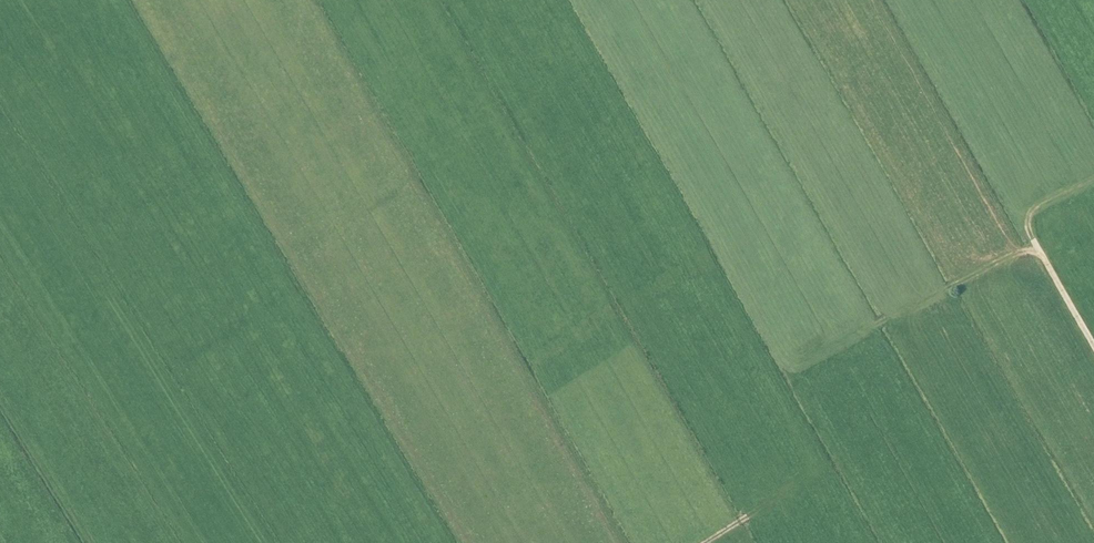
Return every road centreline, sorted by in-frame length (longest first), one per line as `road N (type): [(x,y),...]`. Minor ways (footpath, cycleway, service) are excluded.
road 1 (track): [(1093,344),(1028,230),(1038,206),(1093,176)]

